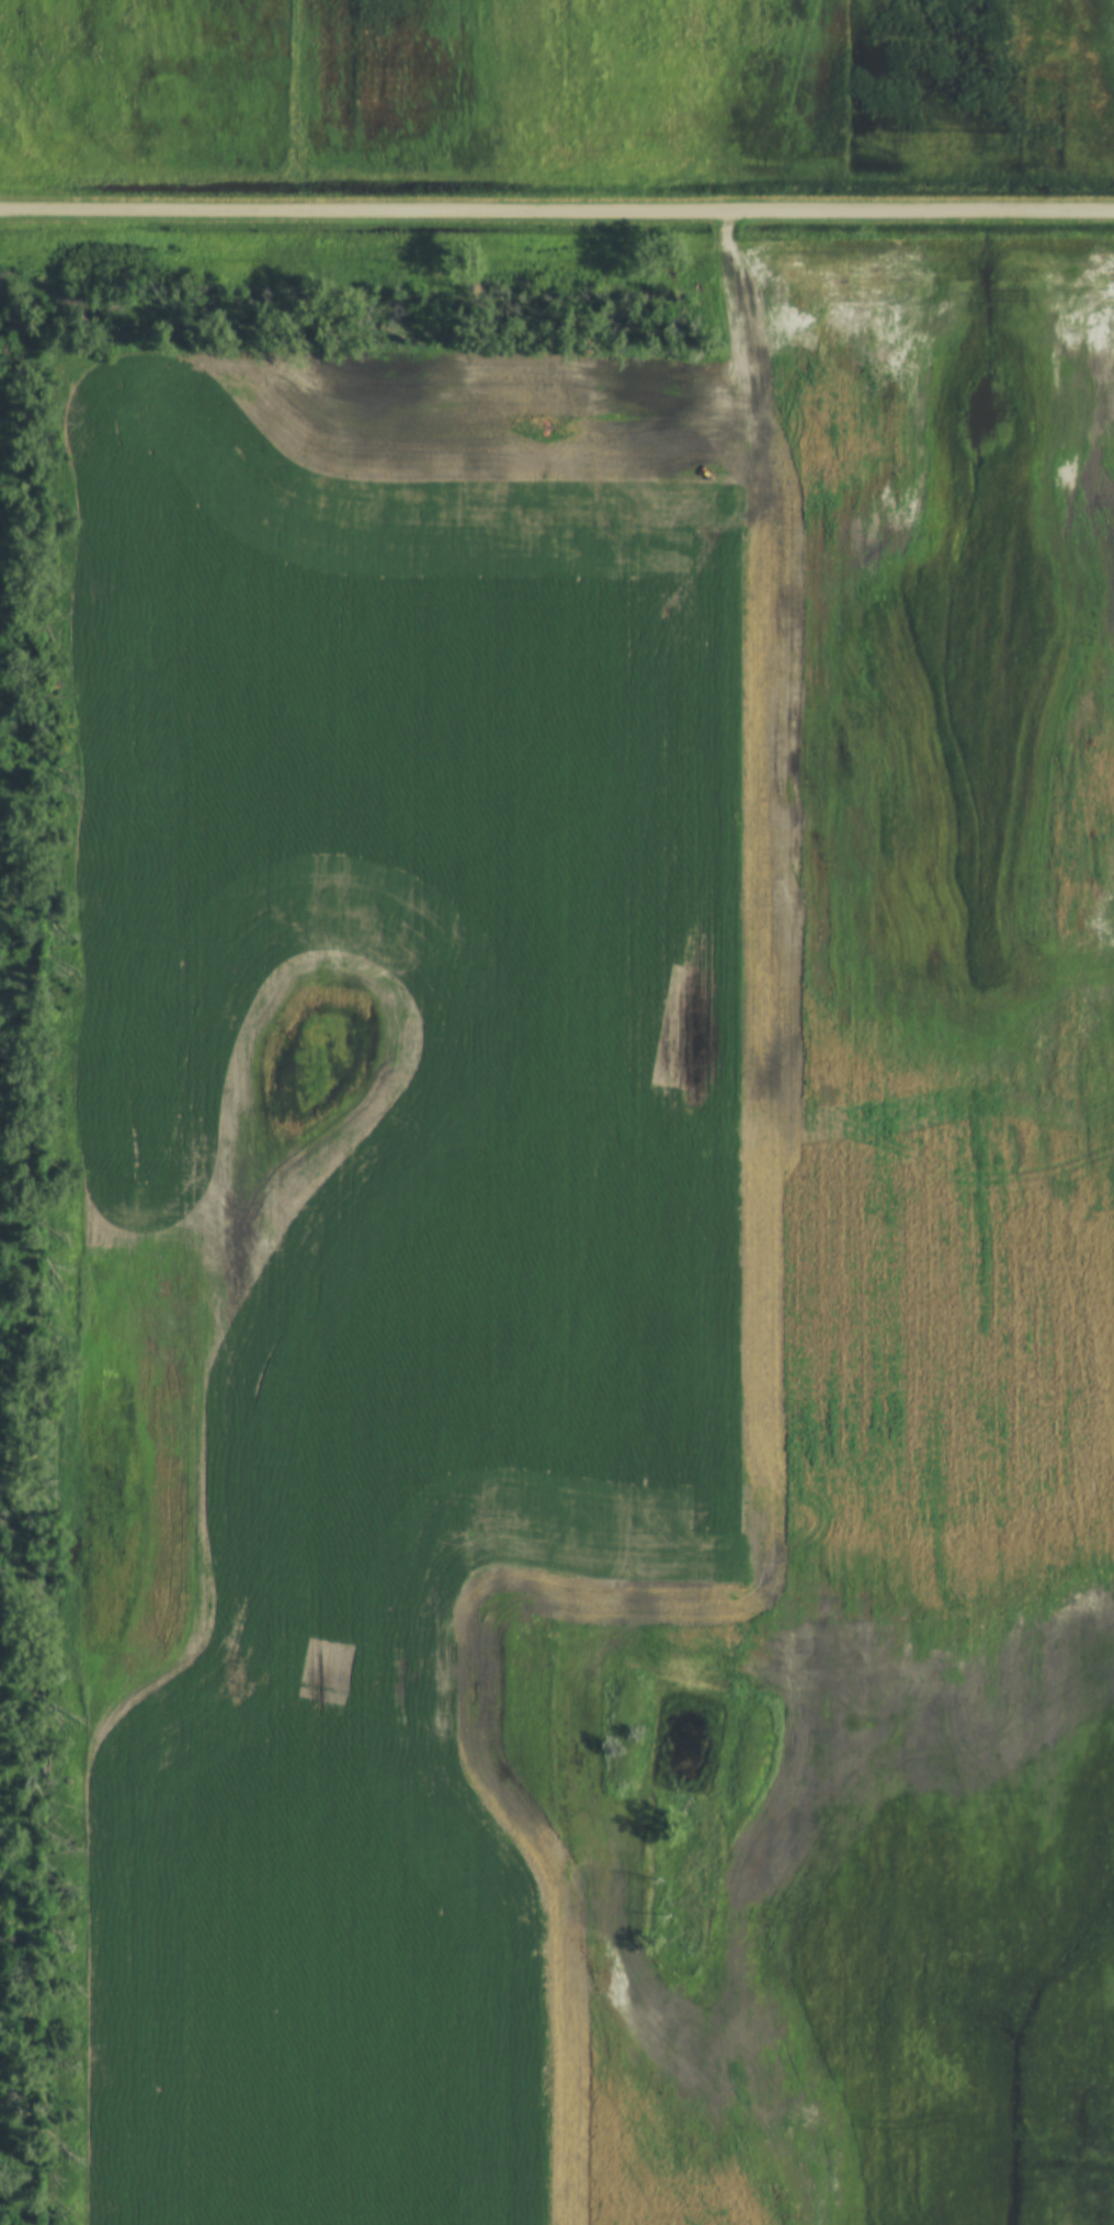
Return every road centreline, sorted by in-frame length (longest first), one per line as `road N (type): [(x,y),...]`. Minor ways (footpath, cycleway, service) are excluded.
road 1 (residential): [(1113,210),(0,211)]

